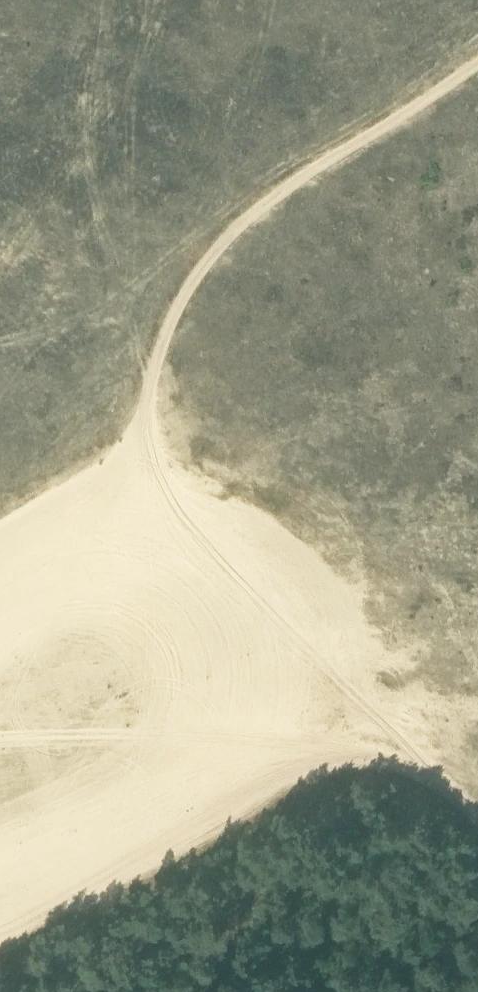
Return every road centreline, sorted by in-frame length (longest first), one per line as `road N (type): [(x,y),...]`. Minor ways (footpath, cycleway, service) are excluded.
road 1 (track): [(477,811),(199,545),(167,495),(147,440),(172,312),(240,225),(477,63)]
road 2 (track): [(471,802),(384,762),(275,750),(0,773)]
road 3 (track): [(147,440),(80,544),(0,631)]

